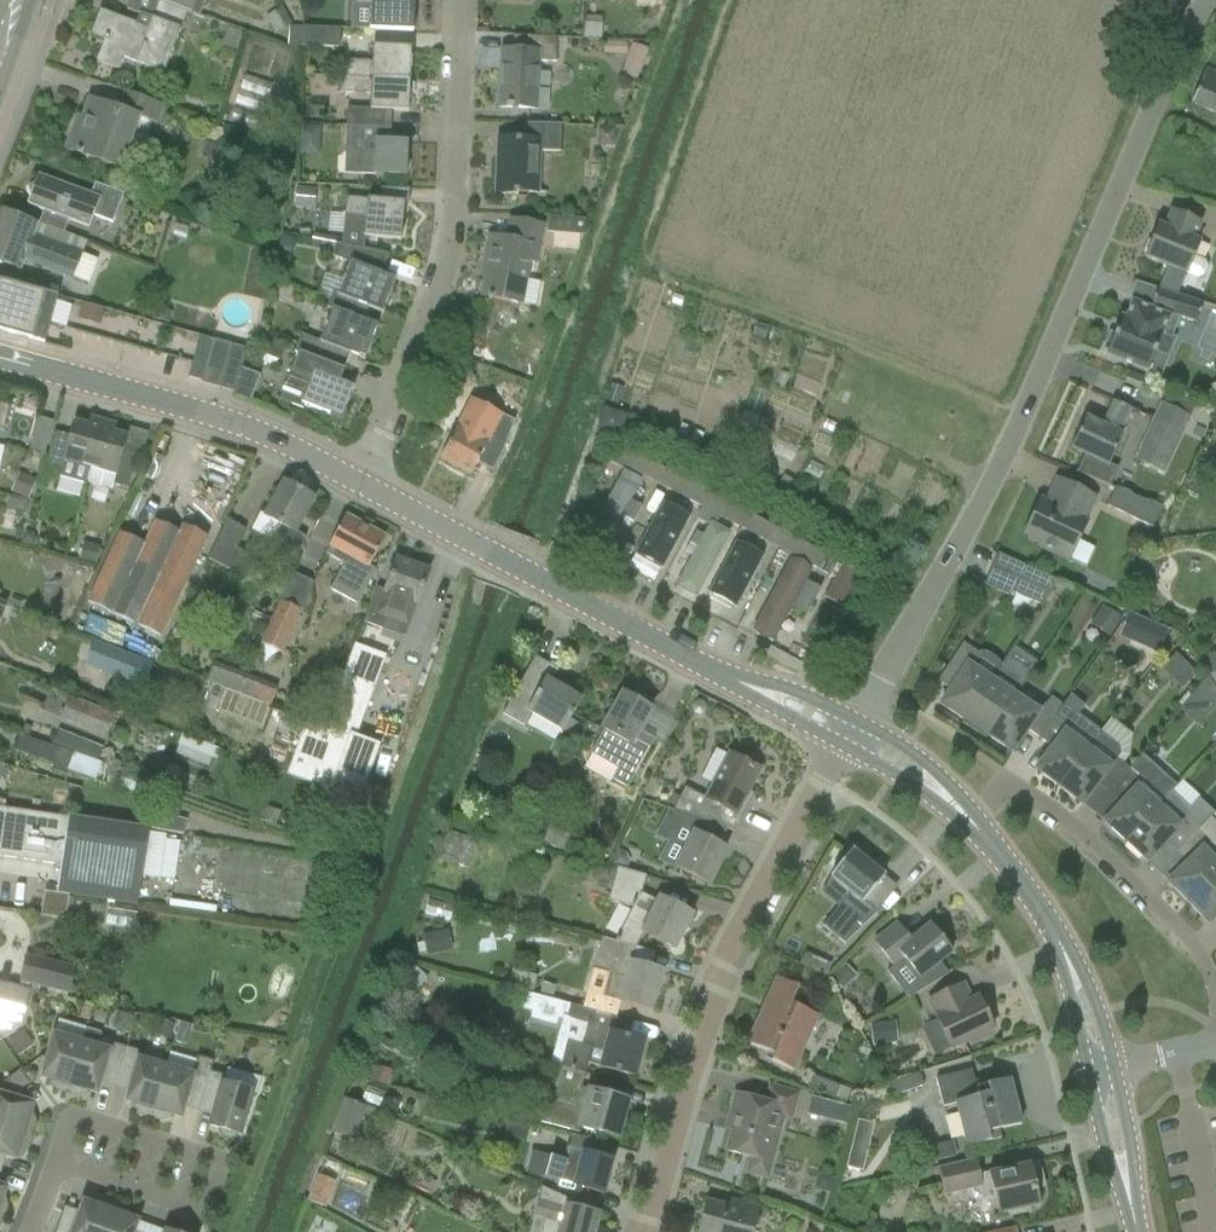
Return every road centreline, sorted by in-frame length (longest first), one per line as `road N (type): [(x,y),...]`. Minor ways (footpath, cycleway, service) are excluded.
road 1 (residential): [(865,723),(1004,454),(1207,0)]
road 2 (residential): [(648,1231),(687,1083),(727,972),(850,753)]
road 3 (residential): [(357,482),(477,247),(487,0)]
road 4 (secondary): [(709,671),(357,482)]
road 5 (secondary): [(357,482),(197,414),(0,356)]
road 6 (residential): [(35,1231),(86,1123),(228,1170)]
road 7 (secondary): [(988,842),(939,774),(865,723)]
road 8 (secondary): [(865,723),(787,688),(709,671)]
road 9 (secondary): [(850,753),(922,790),(988,842)]
road 10 (secondary): [(1085,1074),(1134,1231)]
road 11 (secondary): [(1137,1231),(1110,1070)]
road 12 (secondary): [(709,671),(850,753)]
road 13 (secondary): [(1110,1070),(1084,976),(1055,926)]
road 14 (secondary): [(1055,926),(1085,1074)]

